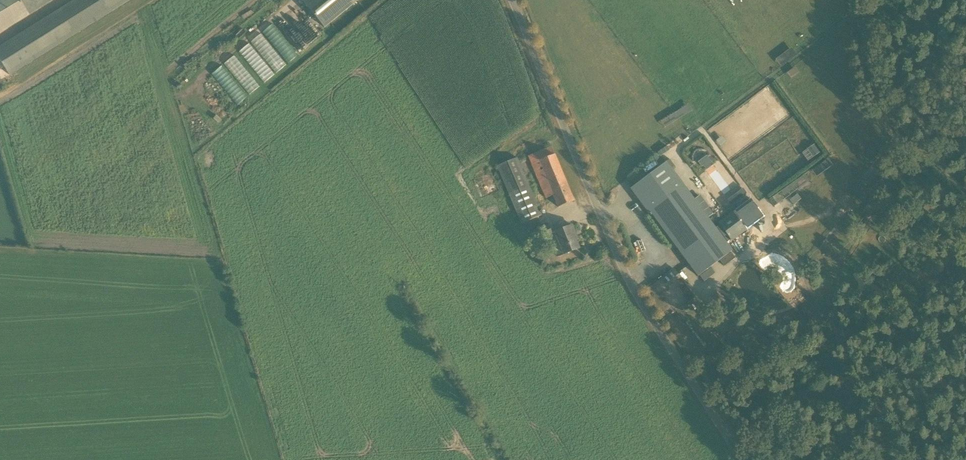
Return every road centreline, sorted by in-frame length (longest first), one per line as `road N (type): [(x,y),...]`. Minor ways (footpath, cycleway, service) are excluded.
road 1 (unclassified): [(743,459),(618,259),(513,0)]

